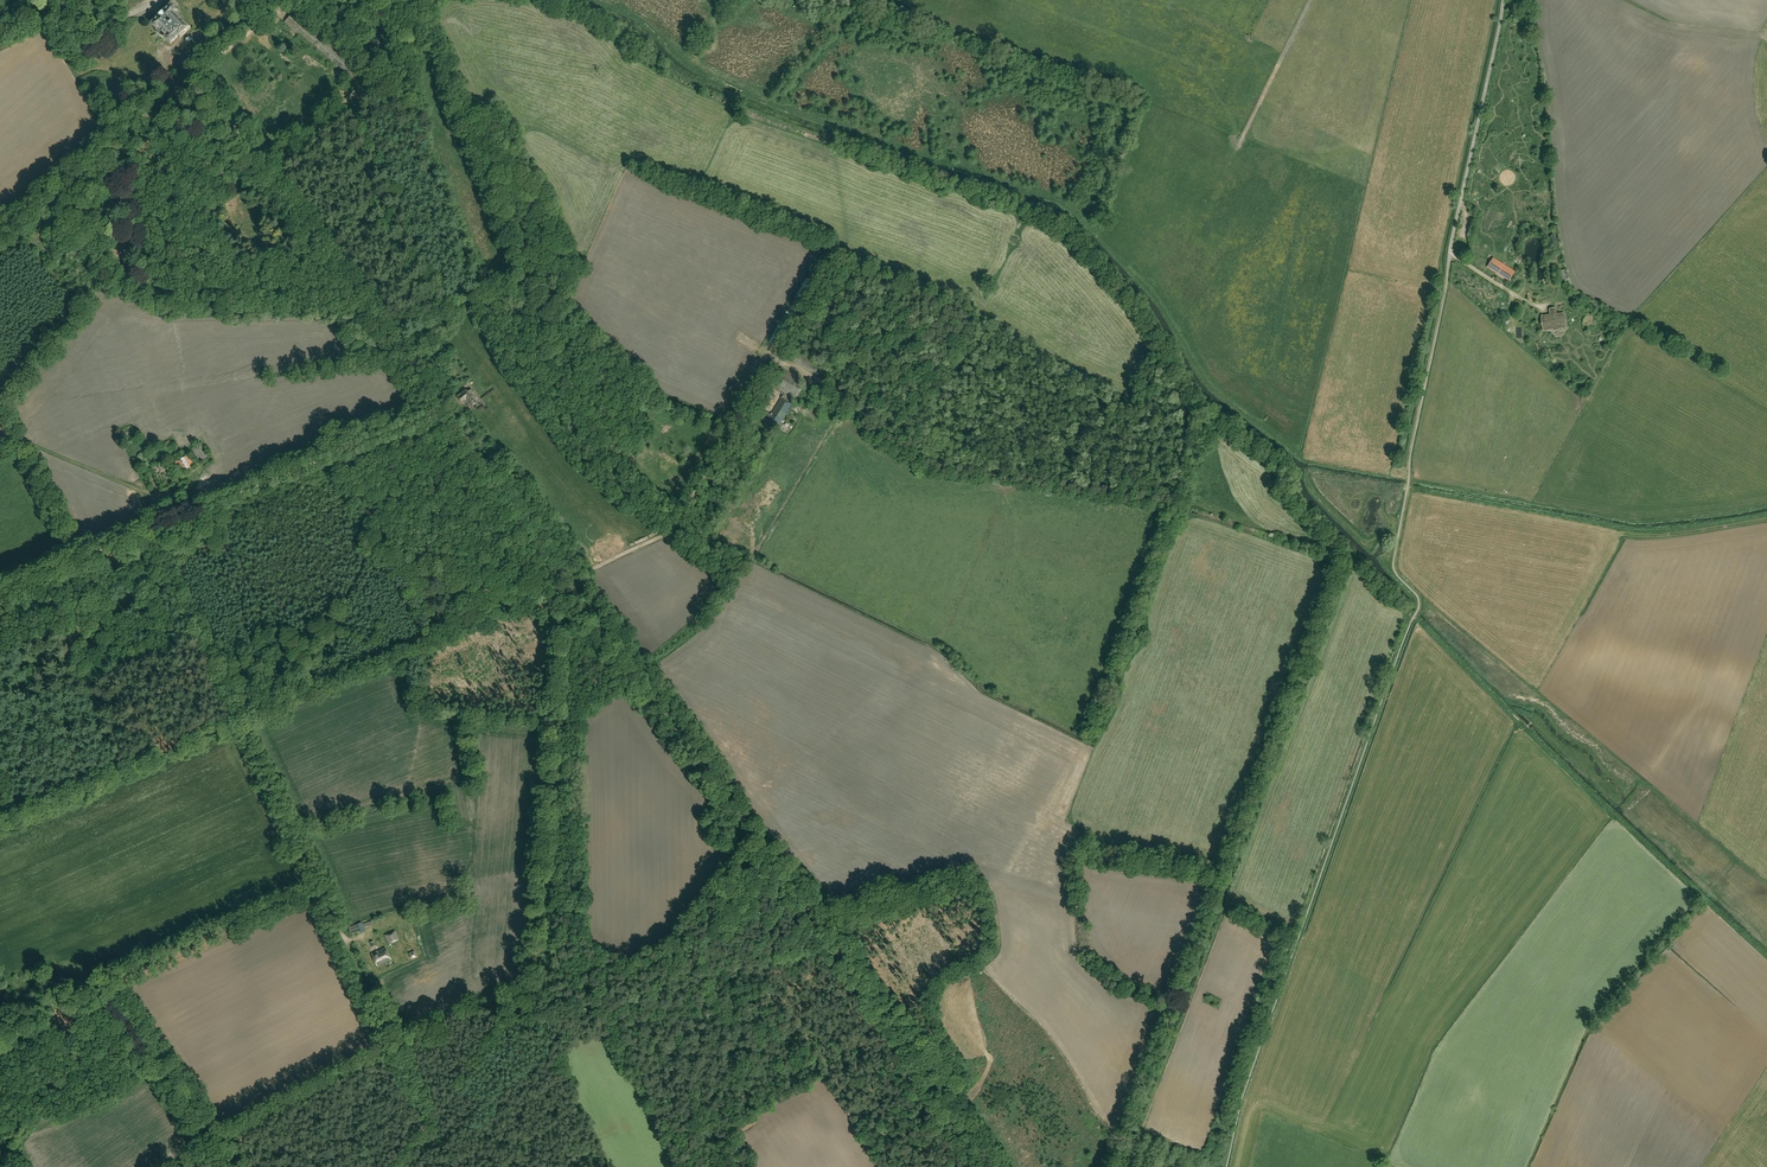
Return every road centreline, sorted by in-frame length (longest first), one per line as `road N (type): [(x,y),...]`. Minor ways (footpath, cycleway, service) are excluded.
road 1 (track): [(999,1166),(570,584)]
road 2 (unclassified): [(432,1123),(150,528)]
road 3 (unclassified): [(570,584),(669,532),(841,255)]
road 4 (track): [(515,1009),(824,929)]
road 5 (unclassified): [(150,528),(443,410)]
road 6 (unclassified): [(262,164),(194,72),(277,6),(272,0)]
road 7 (unclassified): [(570,584),(443,410)]
road 8 (unclassified): [(385,332),(262,164)]
road 9 (unclassified): [(385,332),(572,260)]
road 10 (unclassified): [(0,589),(150,528)]
road 11 (unclassified): [(262,164),(380,68)]

